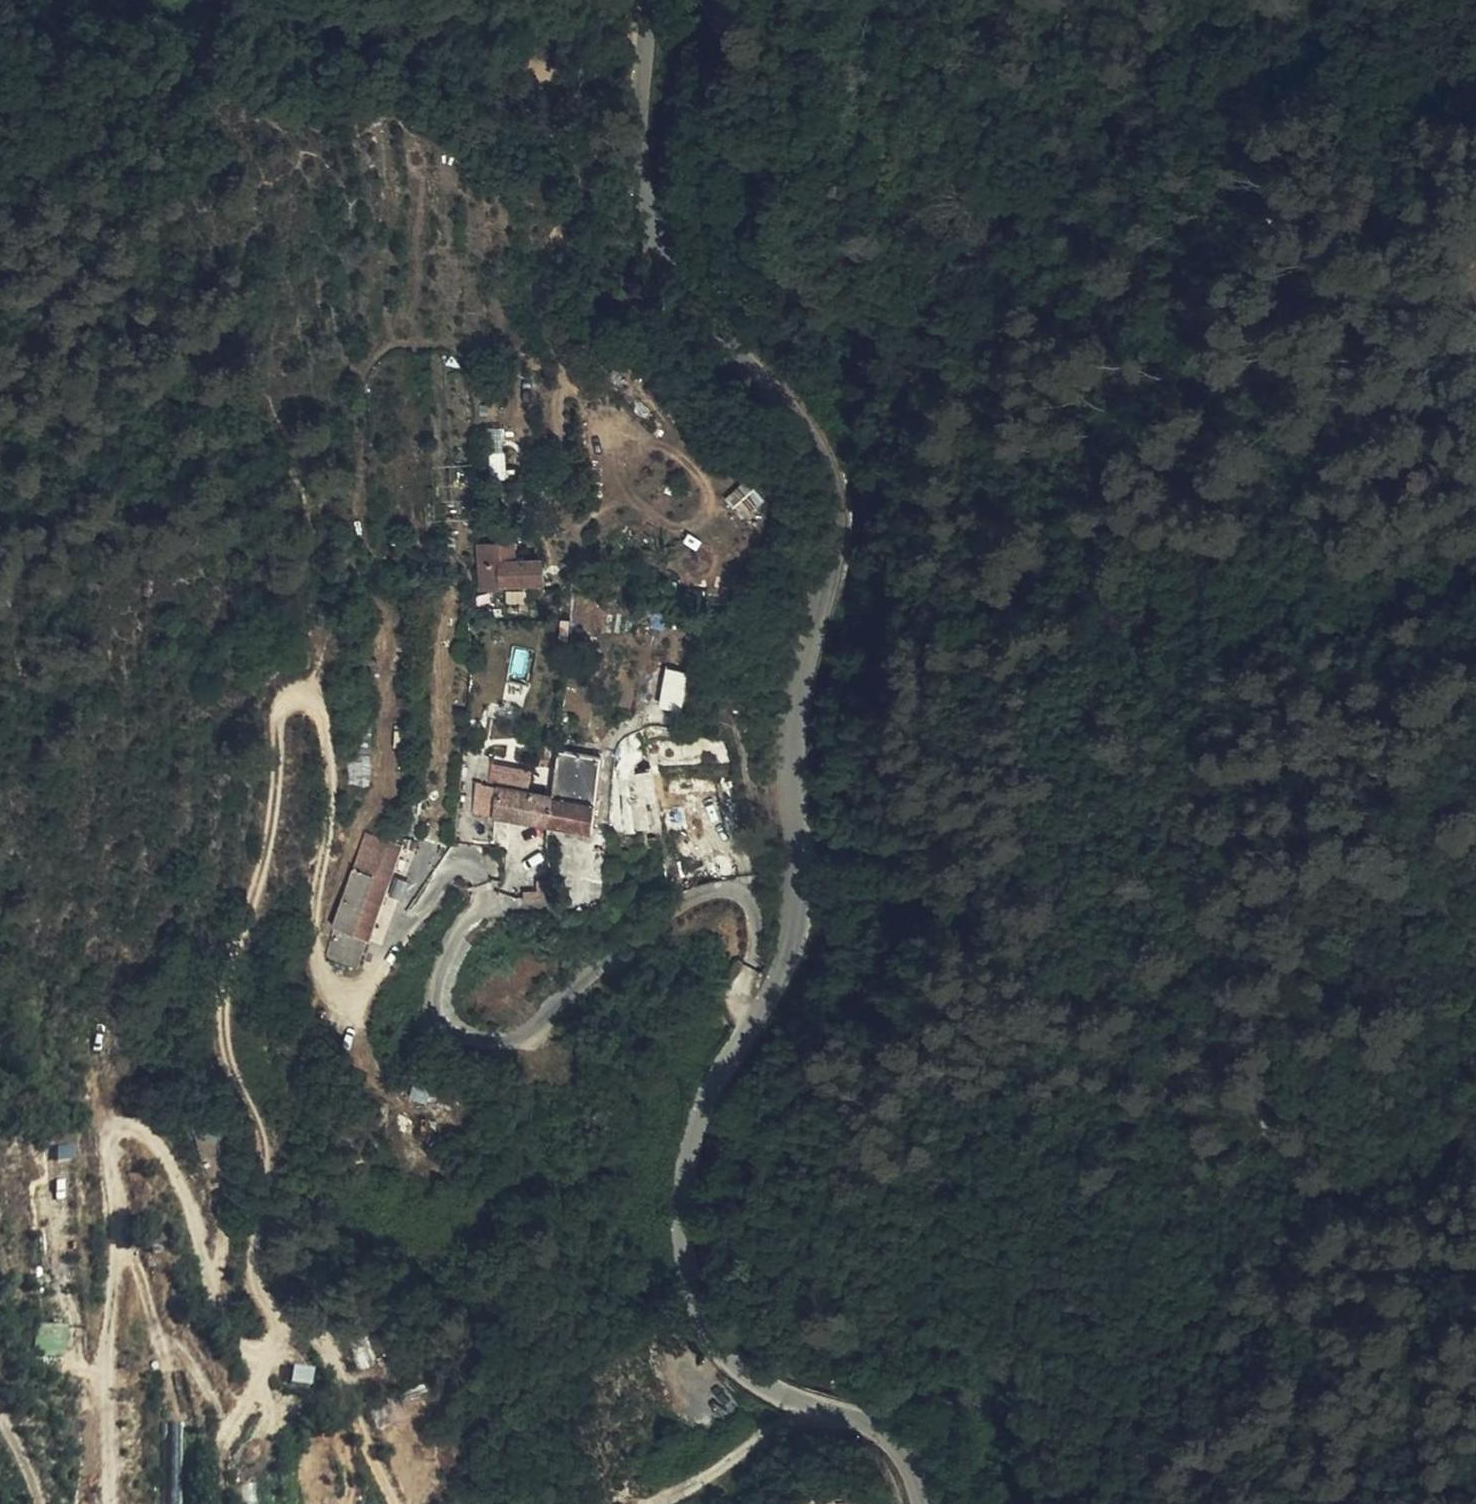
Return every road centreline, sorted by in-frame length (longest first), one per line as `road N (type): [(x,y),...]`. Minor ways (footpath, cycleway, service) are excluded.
road 1 (tertiary): [(660,0),(646,130),(650,204),(665,258),(722,345),(799,413),(836,459),(850,498),(852,545),(800,689),(789,752),(803,878),(795,934),(782,982),(727,1079),(696,1159),(689,1222),(694,1268),(705,1323),(724,1360),(761,1392),(886,1430),(910,1452),(926,1503)]

